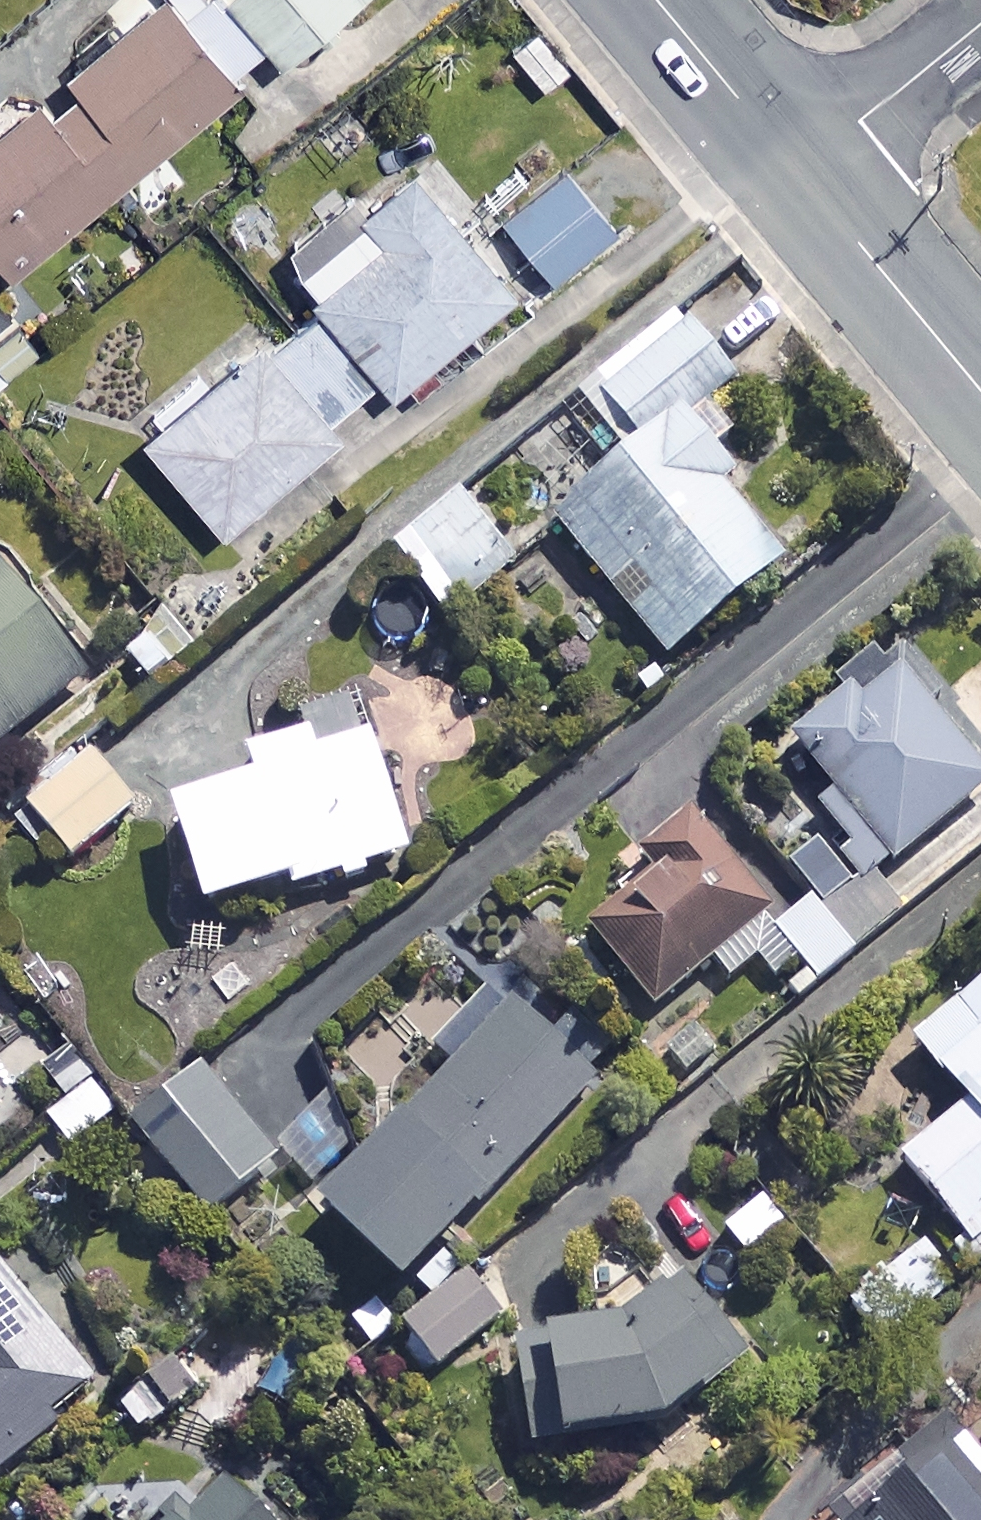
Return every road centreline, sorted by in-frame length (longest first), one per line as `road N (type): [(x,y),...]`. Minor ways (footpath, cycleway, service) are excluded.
road 1 (tertiary): [(797,171),(980,393)]
road 2 (residential): [(797,171),(980,20)]
road 3 (tertiary): [(656,0),(797,171)]

